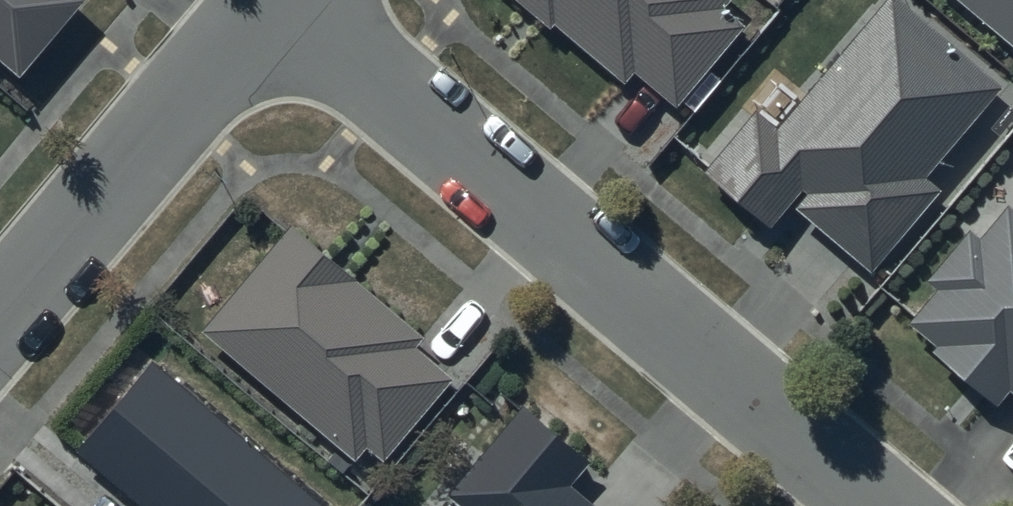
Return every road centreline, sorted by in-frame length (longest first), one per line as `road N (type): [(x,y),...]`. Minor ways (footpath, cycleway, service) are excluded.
road 1 (residential): [(884,505),(288,0)]
road 2 (residential): [(277,0),(0,327)]

